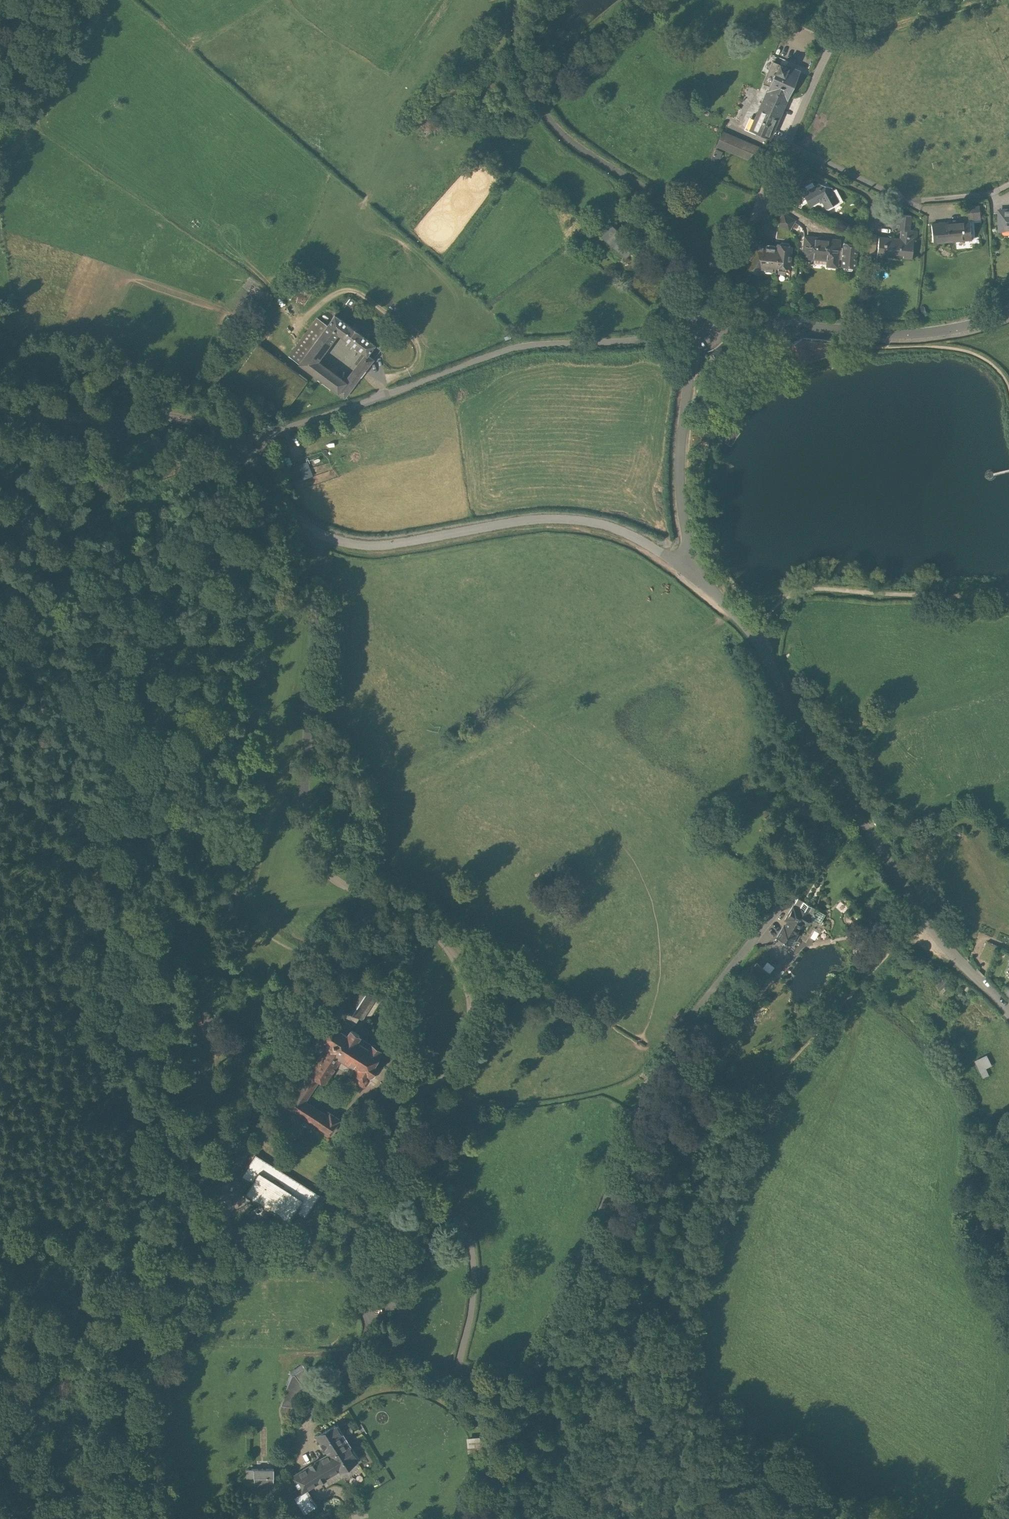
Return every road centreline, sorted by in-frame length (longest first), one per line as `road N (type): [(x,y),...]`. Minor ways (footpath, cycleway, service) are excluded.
road 1 (track): [(125,1518),(134,1364),(170,1272),(172,1232),(83,1037),(73,988),(101,894),(162,789),(155,688),(248,450)]
road 2 (track): [(386,1120),(362,1246),(362,1305),(370,1313),(393,1308),(422,1223),(452,1215),(472,1256),(462,1384),(469,1395),(492,1395),(564,1295),(685,1032),(757,938)]
road 3 (track): [(922,916),(717,1147),(674,1219),(624,1363),(525,1518)]
road 4 (unclassified): [(680,567),(755,638),(922,916),(1008,1014)]
road 5 (unclassified): [(680,567),(607,526),(576,520),(392,545),(321,537),(284,504),(248,450)]
road 6 (unclassified): [(693,332),(507,350),(248,450)]
road 7 (unclassified): [(519,0),(519,56),(547,115),(563,136),(689,227),(700,245),(699,292)]
road 8 (residential): [(868,1),(828,49),(738,249),(699,292)]
road 9 (residential): [(1008,314),(911,336),(725,321),(693,332)]
road 10 (unclassified): [(693,332),(678,470),(686,550),(680,567)]
road 11 (track): [(0,518),(22,532),(44,569),(64,574),(72,564),(69,533),(0,474)]

